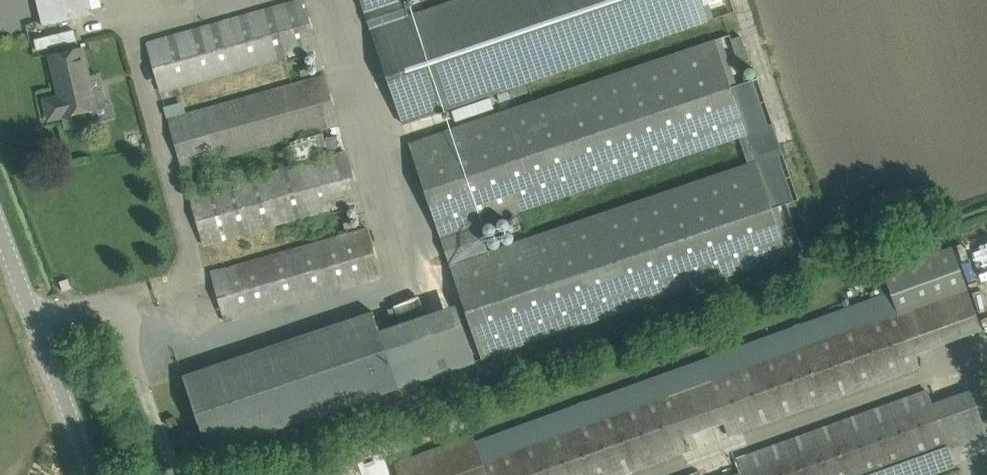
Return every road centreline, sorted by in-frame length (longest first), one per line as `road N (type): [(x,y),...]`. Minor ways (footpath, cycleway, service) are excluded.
road 1 (unclassified): [(94,474),(0,226)]

